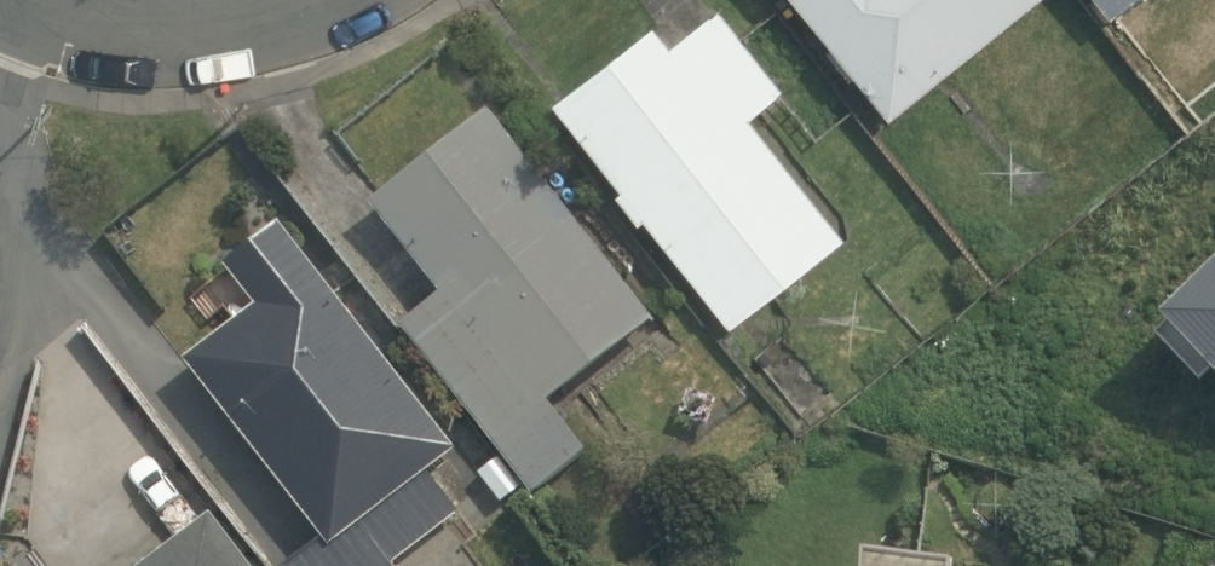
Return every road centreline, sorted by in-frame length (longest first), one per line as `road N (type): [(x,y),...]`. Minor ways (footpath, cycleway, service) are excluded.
road 1 (residential): [(300,0),(178,26),(62,0)]

